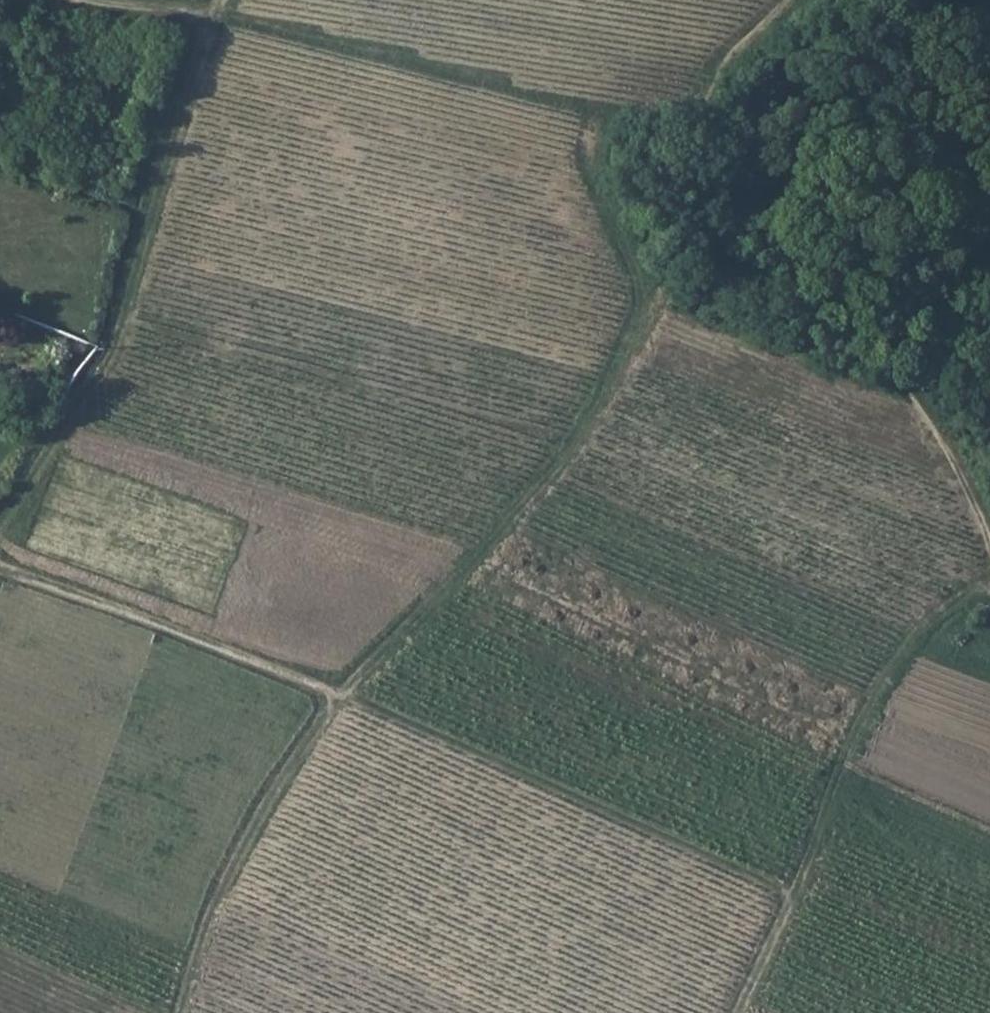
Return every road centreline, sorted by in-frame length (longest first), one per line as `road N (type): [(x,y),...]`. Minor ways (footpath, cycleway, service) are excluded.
road 1 (track): [(0,573),(329,703),(207,913),(181,1012)]
road 2 (track): [(737,1012),(867,698),(945,607),(989,592)]

